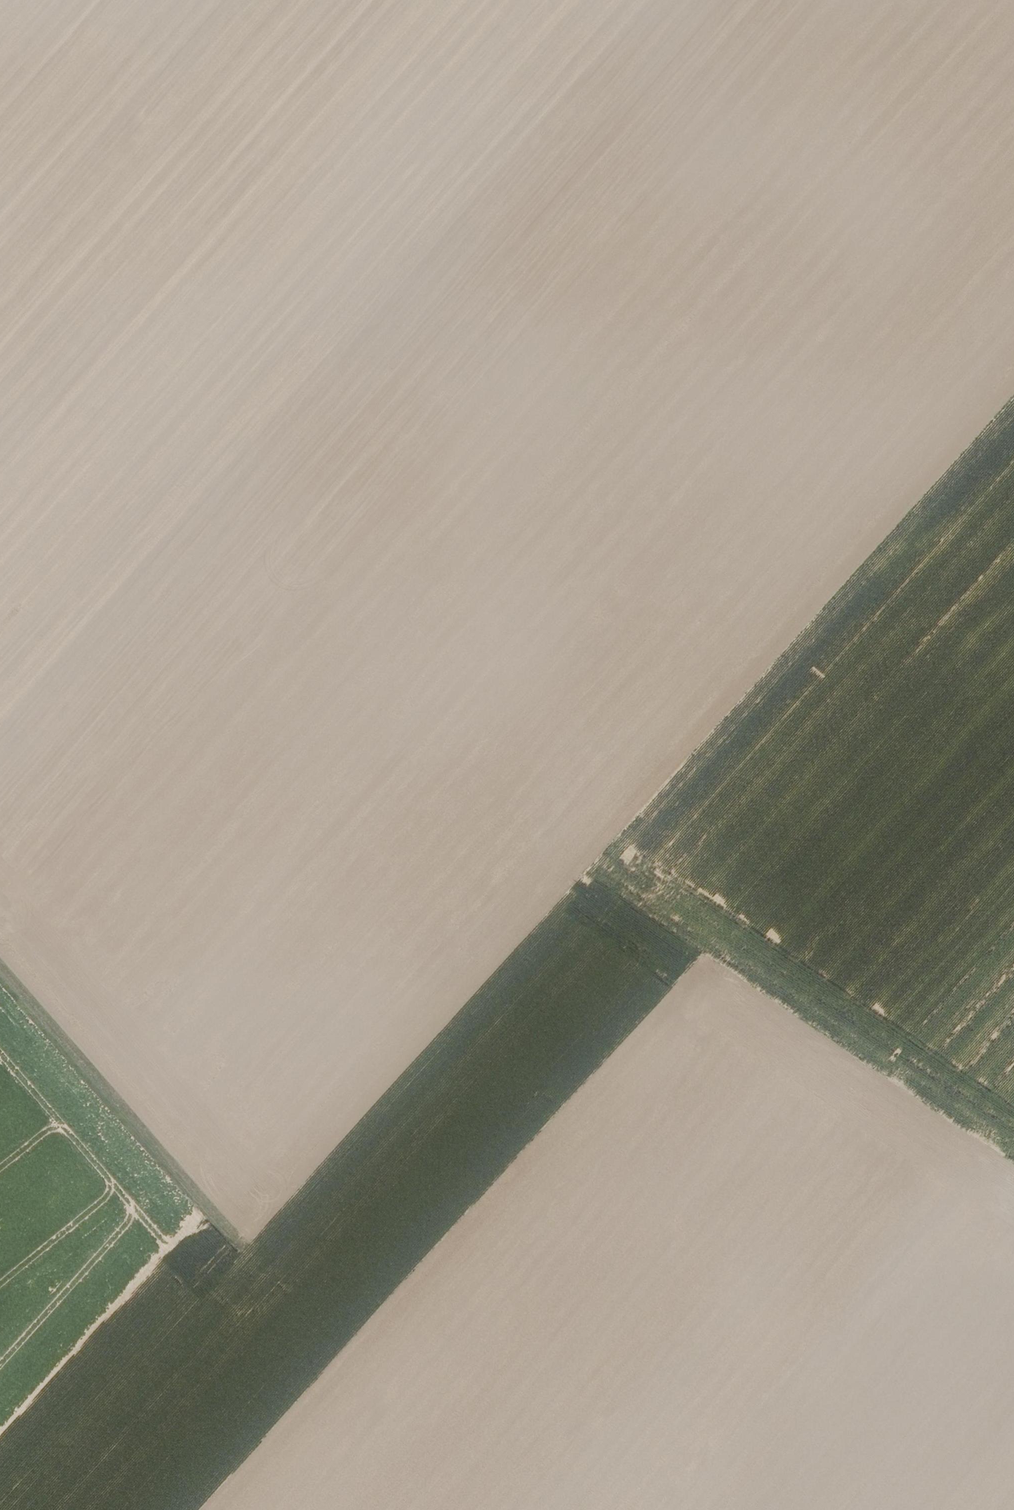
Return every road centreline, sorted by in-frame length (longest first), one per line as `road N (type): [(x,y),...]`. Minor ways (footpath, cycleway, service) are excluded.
road 1 (track): [(239,1240),(0,973)]

